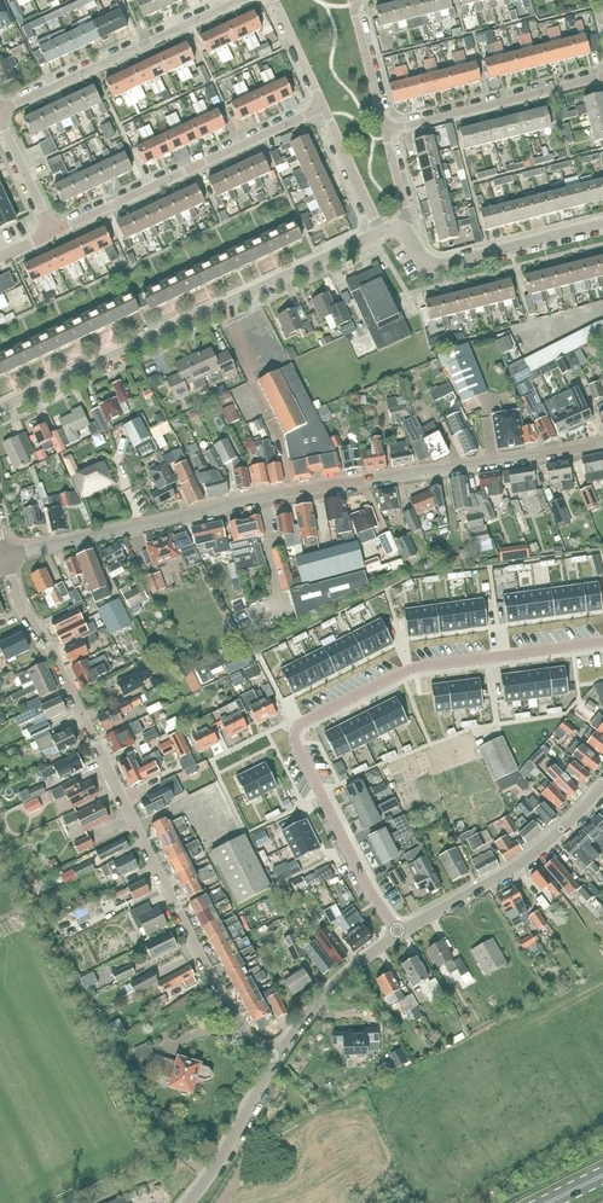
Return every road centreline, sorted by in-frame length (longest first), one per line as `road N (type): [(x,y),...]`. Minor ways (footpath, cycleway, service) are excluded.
road 1 (tertiary): [(602,445),(265,496),(3,553)]
road 2 (residential): [(278,1057),(247,1036),(177,907),(54,655),(17,598),(3,553)]
road 3 (residential): [(602,645),(416,671),(293,730),(399,932)]
road 4 (residential): [(0,408),(382,230)]
road 5 (residential): [(52,233),(324,106)]
road 6 (residential): [(0,111),(235,0)]
road 7 (unclassified): [(399,932),(511,870),(602,785)]
road 8 (residential): [(602,77),(386,131)]
road 9 (residential): [(402,229),(435,265),(602,224)]
road 10 (unclassified): [(278,1057),(341,973),(399,932)]
road 11 (unclassified): [(188,1202),(278,1057)]
road 12 (residential): [(382,230),(324,106)]
road 13 (residential): [(386,131),(352,0)]
road 14 (residential): [(52,233),(0,120)]

